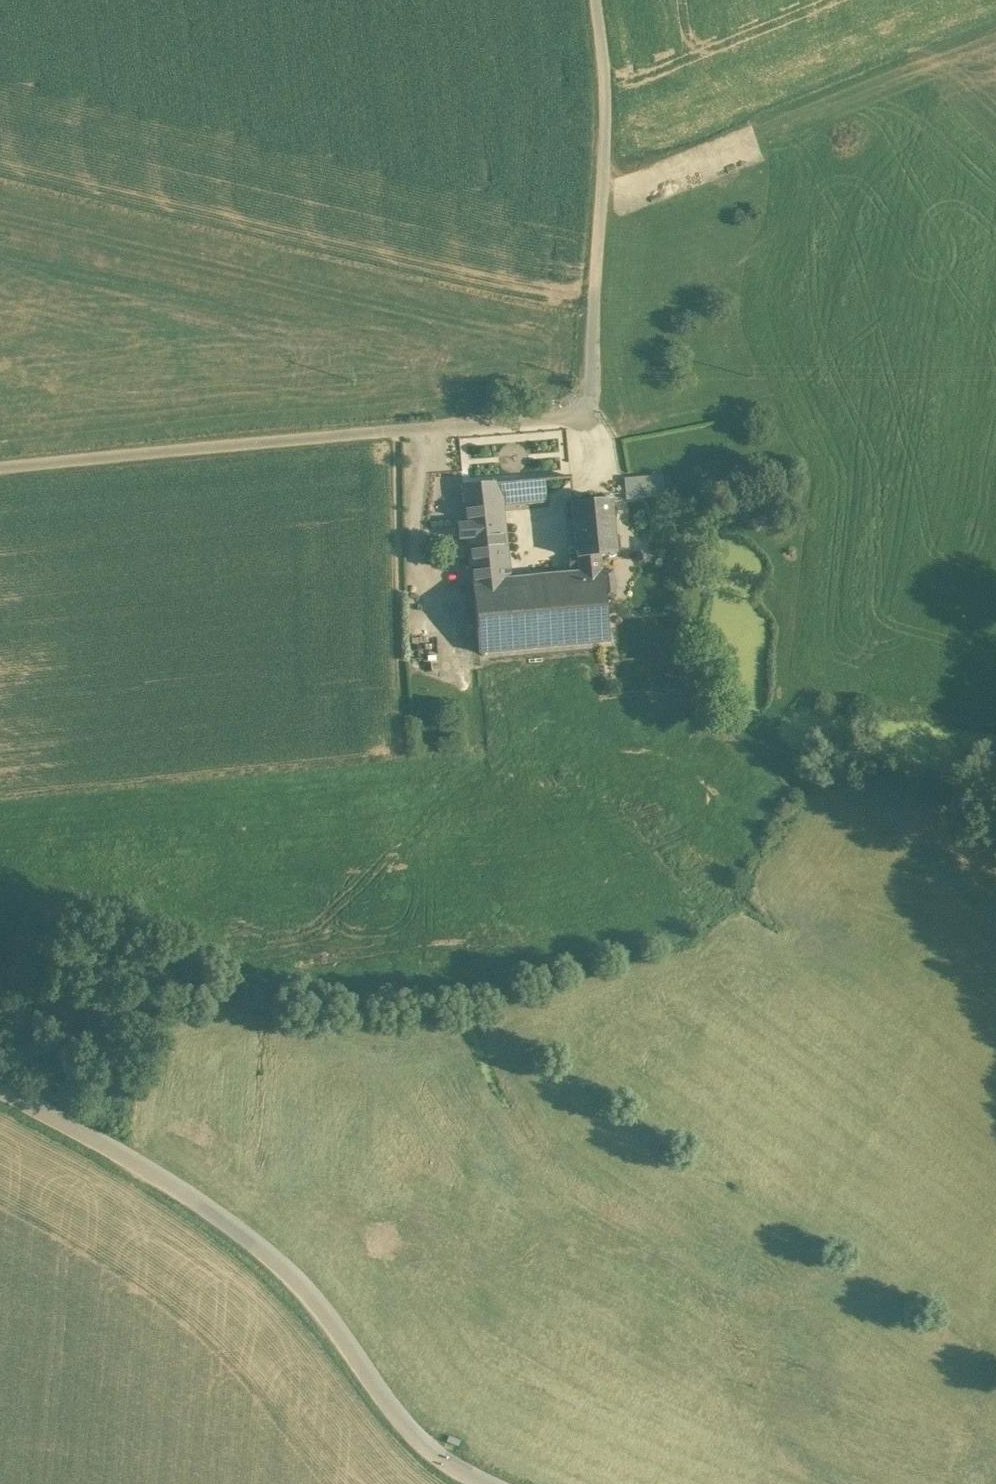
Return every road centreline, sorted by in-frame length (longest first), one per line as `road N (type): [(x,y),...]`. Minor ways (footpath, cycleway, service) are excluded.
road 1 (track): [(0,453),(563,411),(602,372),(620,64),(613,0)]
road 2 (unclassified): [(502,1483),(436,1458),(296,1274),(165,1167),(0,1082)]

